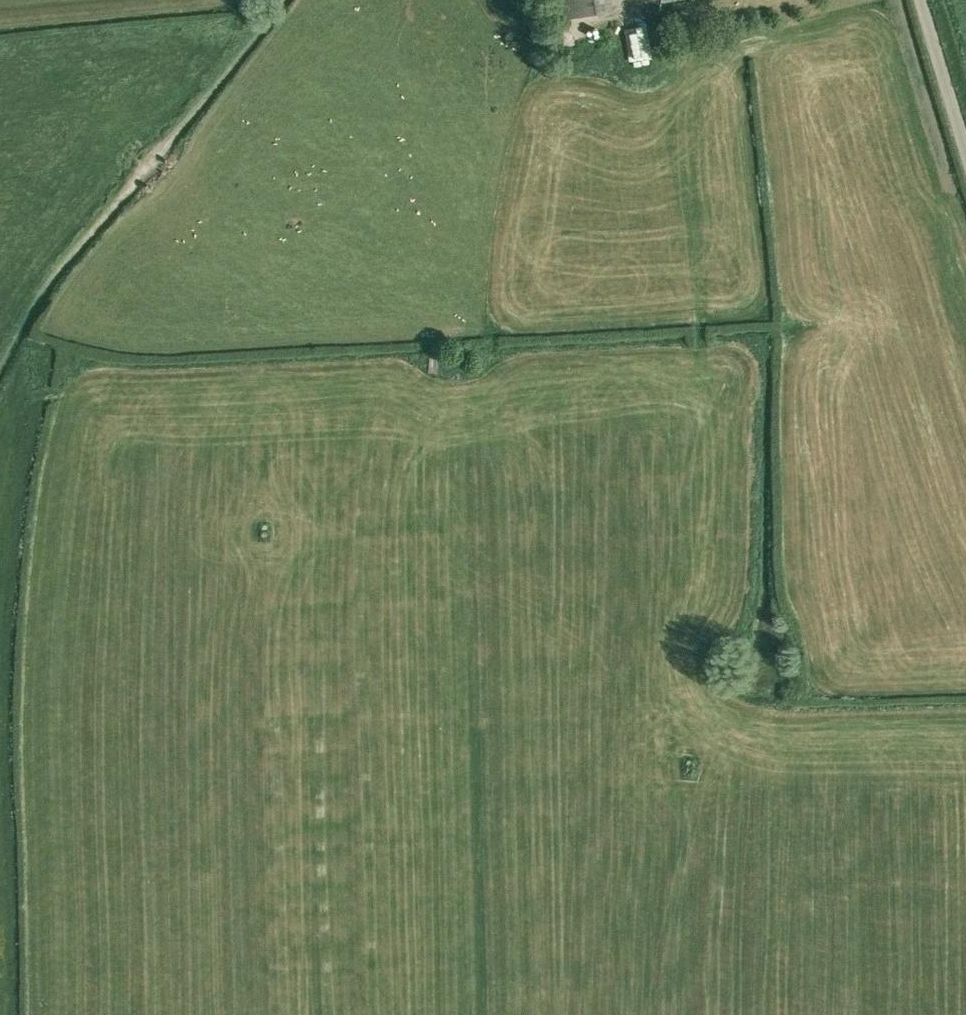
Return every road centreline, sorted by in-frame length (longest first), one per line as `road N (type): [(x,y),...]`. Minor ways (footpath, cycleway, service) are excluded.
road 1 (unclassified): [(965,154),(920,0)]

